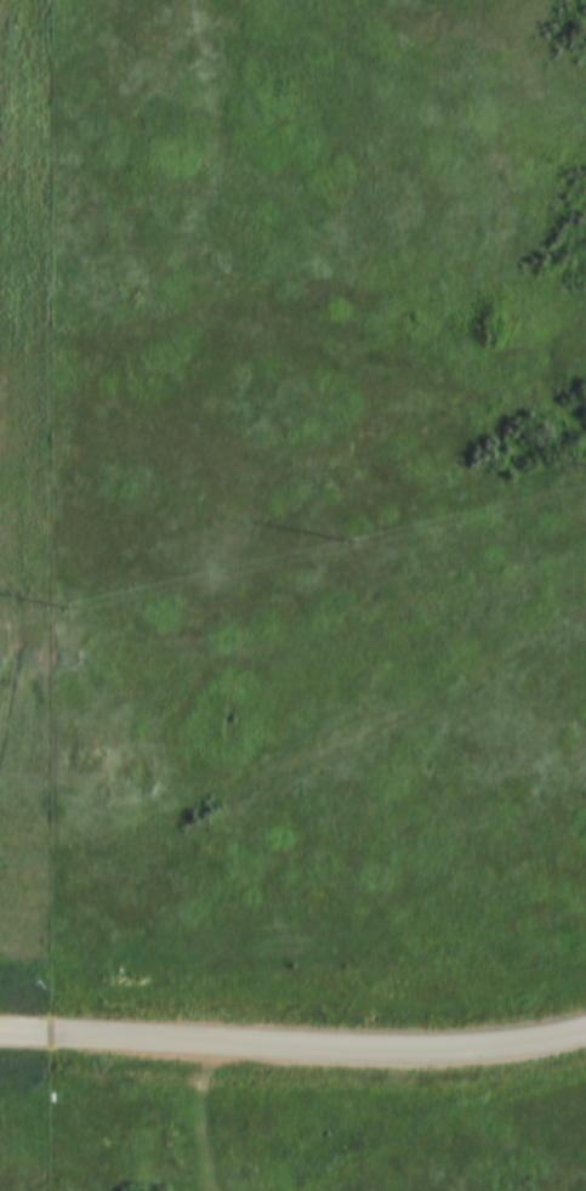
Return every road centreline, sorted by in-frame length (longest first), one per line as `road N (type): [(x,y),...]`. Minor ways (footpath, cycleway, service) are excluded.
road 1 (tertiary): [(585,1028),(517,1049),(359,1055),(0,1037)]

